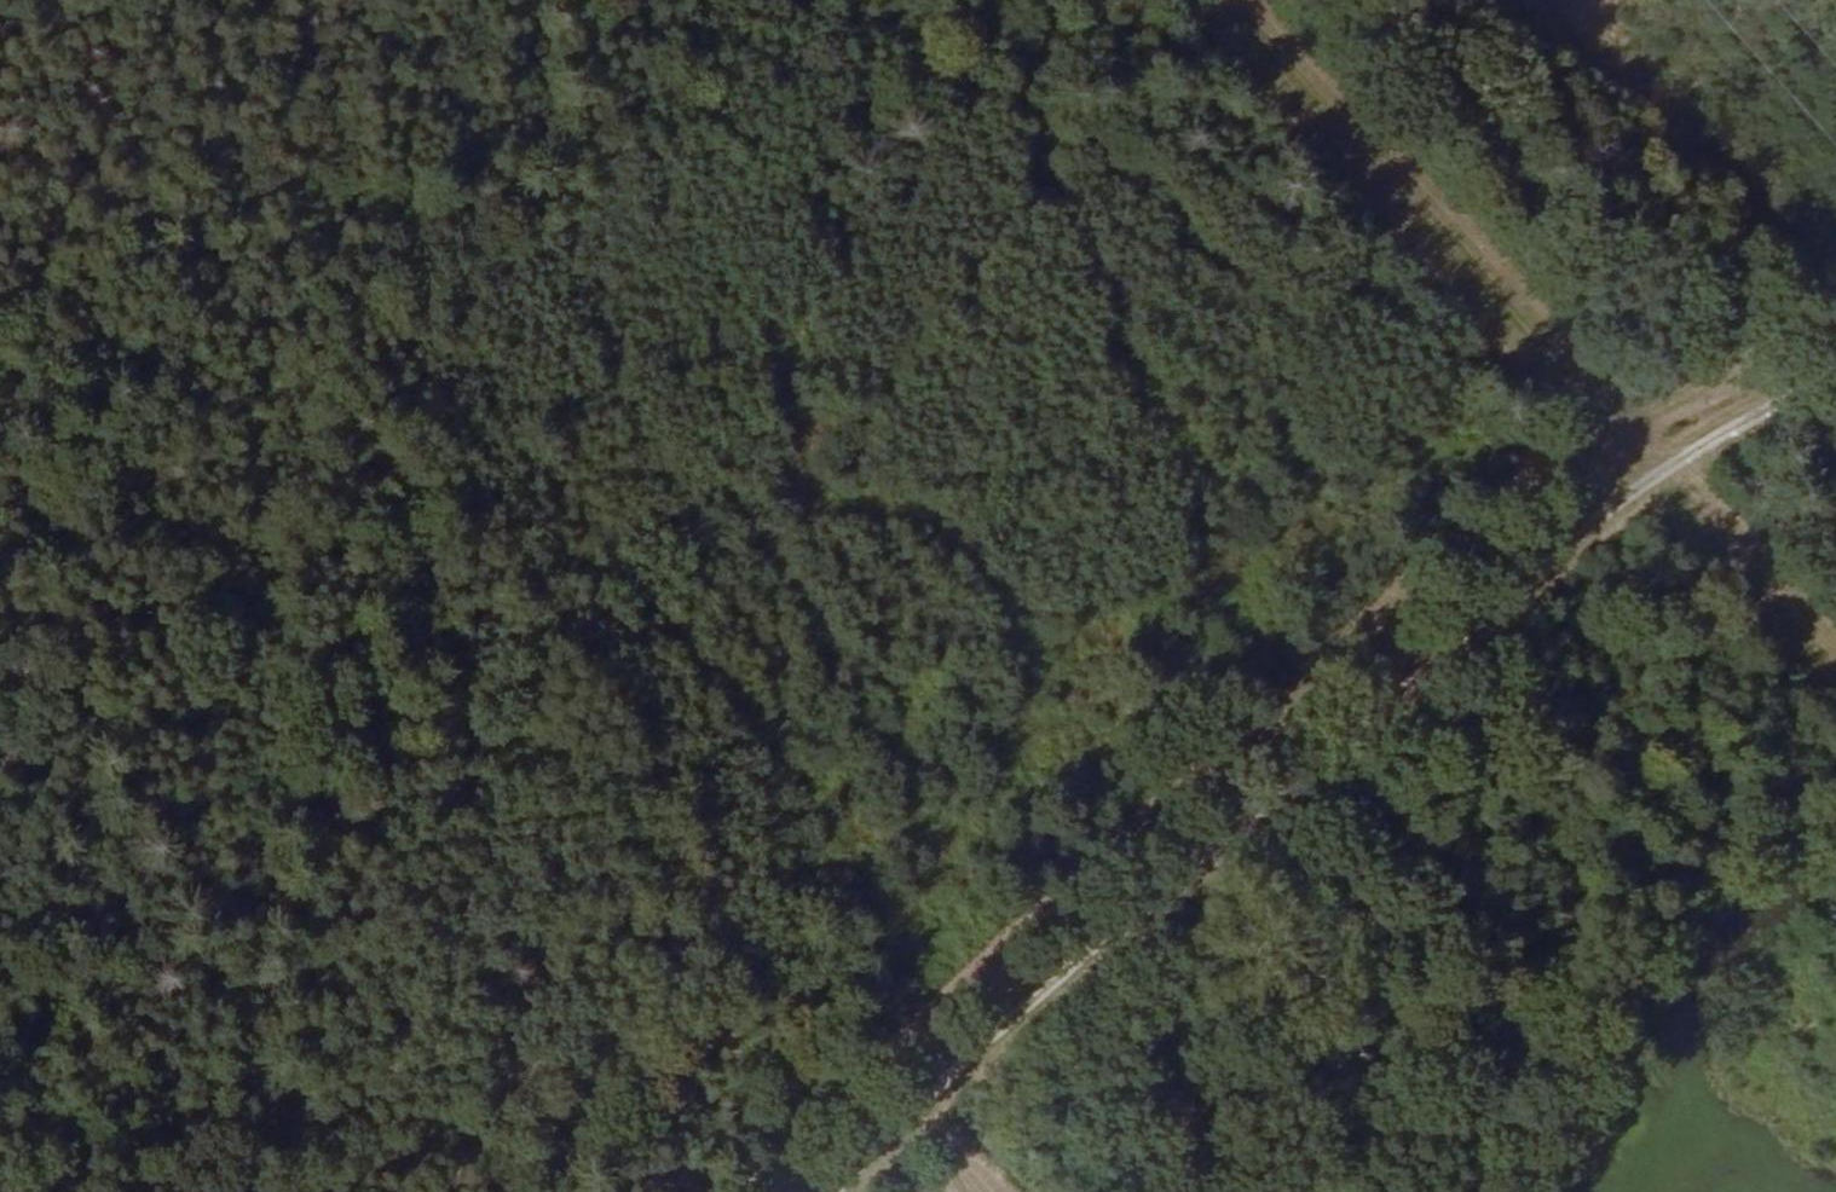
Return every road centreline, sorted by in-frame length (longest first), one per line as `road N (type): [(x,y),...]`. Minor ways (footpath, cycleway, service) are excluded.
road 1 (track): [(835,1191),(1113,933),(1610,511),(1835,374)]
road 2 (track): [(1209,0),(1835,669)]
road 3 (track): [(1614,428),(1835,295)]

